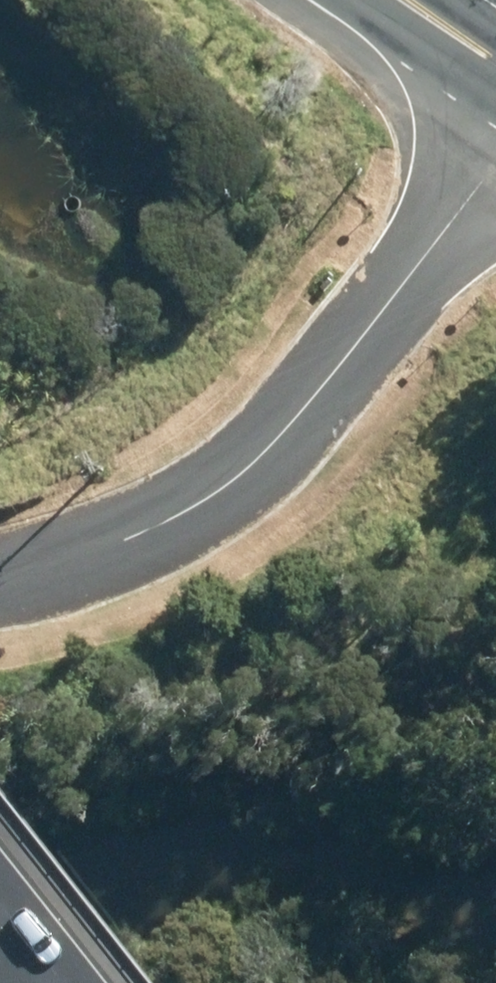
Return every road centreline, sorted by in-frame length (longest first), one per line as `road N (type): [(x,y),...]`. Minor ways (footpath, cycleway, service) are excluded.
road 1 (unclassified): [(0,580),(151,533),(216,500),(310,405),(495,169)]

